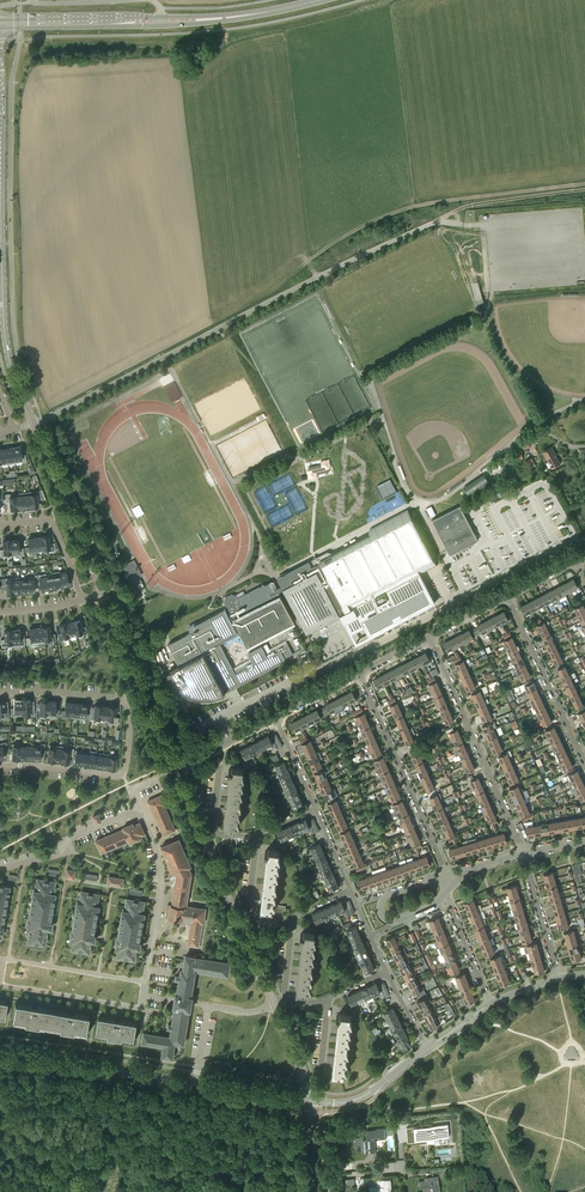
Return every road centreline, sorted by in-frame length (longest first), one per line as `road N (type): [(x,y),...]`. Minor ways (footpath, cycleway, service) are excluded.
road 1 (residential): [(0,692),(121,699),(129,732),(120,776),(0,766)]
road 2 (secondary): [(0,23),(205,19),(318,0)]
road 3 (track): [(316,278),(308,261),(314,256),(401,210),(584,184)]
road 4 (residential): [(429,637),(523,853)]
road 5 (residential): [(447,876),(359,674)]
road 6 (residential): [(34,425),(6,343),(1,228)]
road 7 (residential): [(195,1084),(0,1055)]
road 8 (residential): [(175,769),(102,592)]
road 9 (residential): [(584,764),(506,596)]
road 10 (residential): [(102,592),(34,425)]
road 11 (residential): [(145,982),(161,881),(139,808)]
road 12 (residential): [(239,922),(175,769)]
road 13 (residential): [(145,982),(6,959),(0,976)]
road 14 (residential): [(139,808),(70,838),(59,854),(0,869)]
road 15 (residential): [(0,984),(137,1007),(143,995)]
road 16 (residential): [(316,1178),(397,1171),(404,1141),(433,1138)]
road 17 (residential): [(310,1101),(362,1097),(426,1048)]
road 18 (residential): [(559,978),(523,853)]
road 19 (residential): [(0,525),(51,522),(78,587)]

